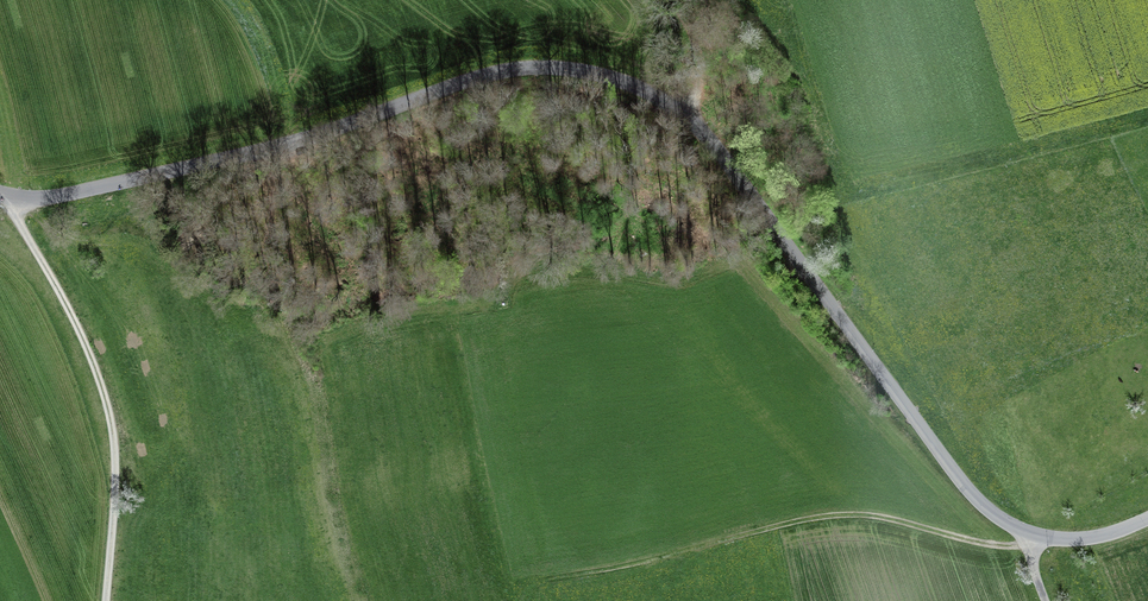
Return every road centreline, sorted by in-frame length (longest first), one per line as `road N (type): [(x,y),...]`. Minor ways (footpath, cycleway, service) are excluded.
road 1 (unclassified): [(0,193),(32,199),(111,189),(468,56),(556,48),(612,63),(700,130),(950,467),(989,512),(1033,538)]
road 2 (track): [(106,600),(111,471),(96,382),(6,195)]

